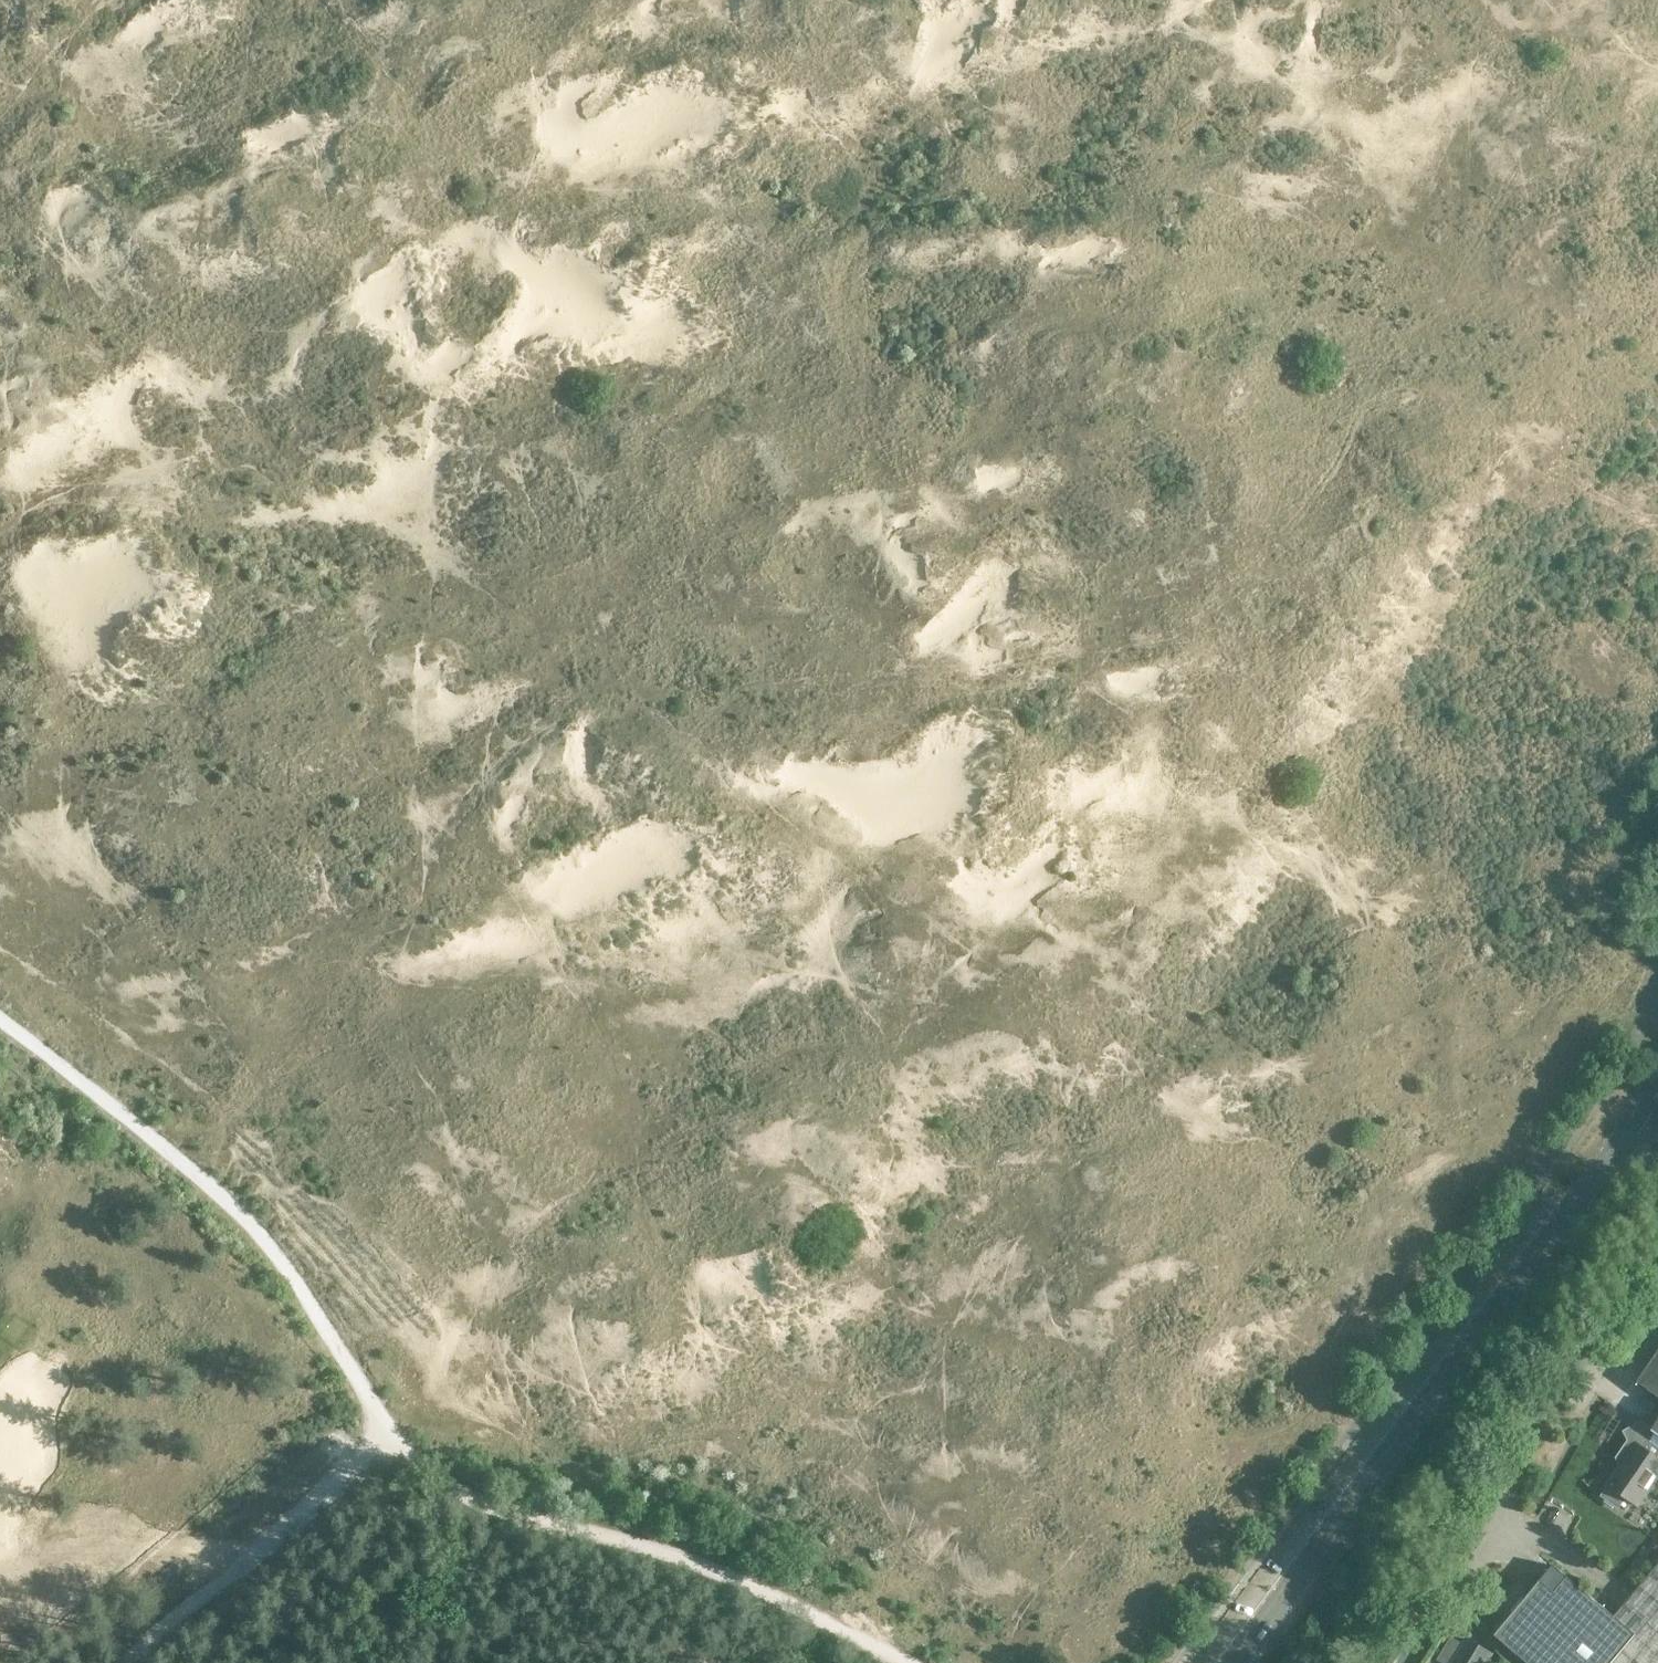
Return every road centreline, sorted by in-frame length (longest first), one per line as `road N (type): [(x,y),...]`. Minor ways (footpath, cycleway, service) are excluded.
road 1 (secondary): [(1232,1662),(1657,1080)]

